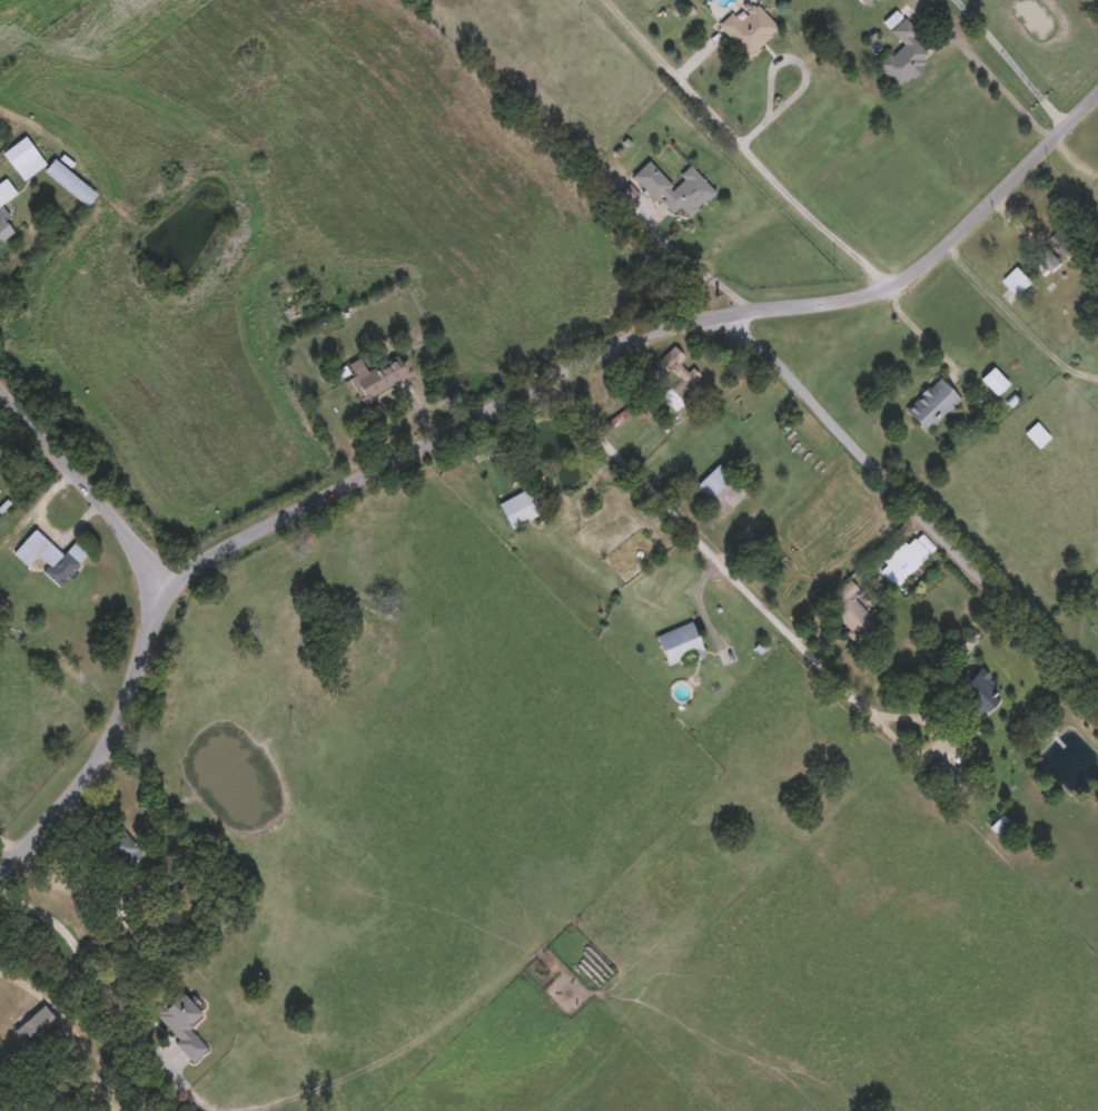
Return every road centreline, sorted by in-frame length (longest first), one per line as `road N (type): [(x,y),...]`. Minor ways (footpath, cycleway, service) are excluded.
road 1 (residential): [(1097,95),(901,289),(686,316),(653,328),(247,535)]
road 2 (residential): [(1097,687),(782,354),(752,330),(711,315)]
road 3 (residential): [(552,375),(878,708)]
road 4 (residential): [(901,289),(617,0)]
road 5 (residential): [(0,876),(67,803),(126,715),(152,628),(154,579)]
road 6 (residential): [(154,579),(139,538),(0,387)]

